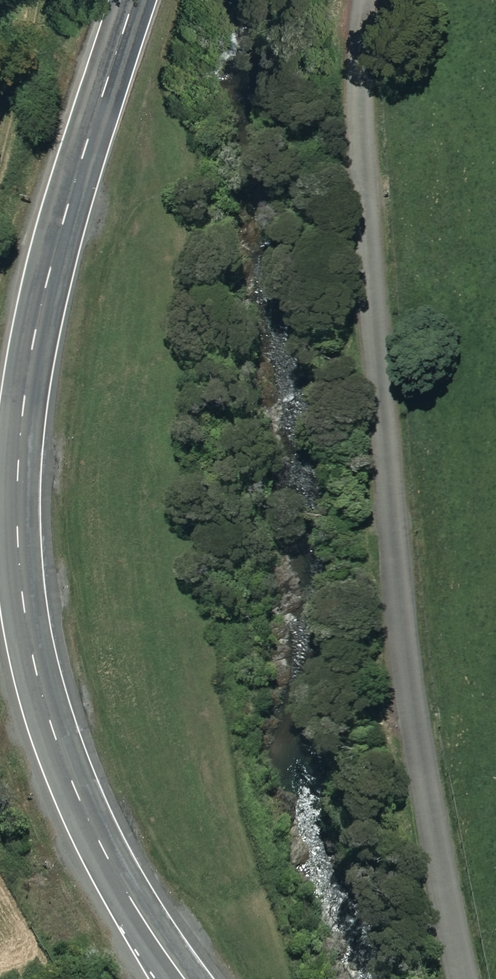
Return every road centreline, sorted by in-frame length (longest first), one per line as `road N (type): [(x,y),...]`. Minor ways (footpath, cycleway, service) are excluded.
road 1 (trunk): [(112,0),(35,253),(1,532),(27,675),(74,812),(153,953),(177,978)]
road 2 (unclassified): [(466,978),(390,556),(364,109),(367,0)]

